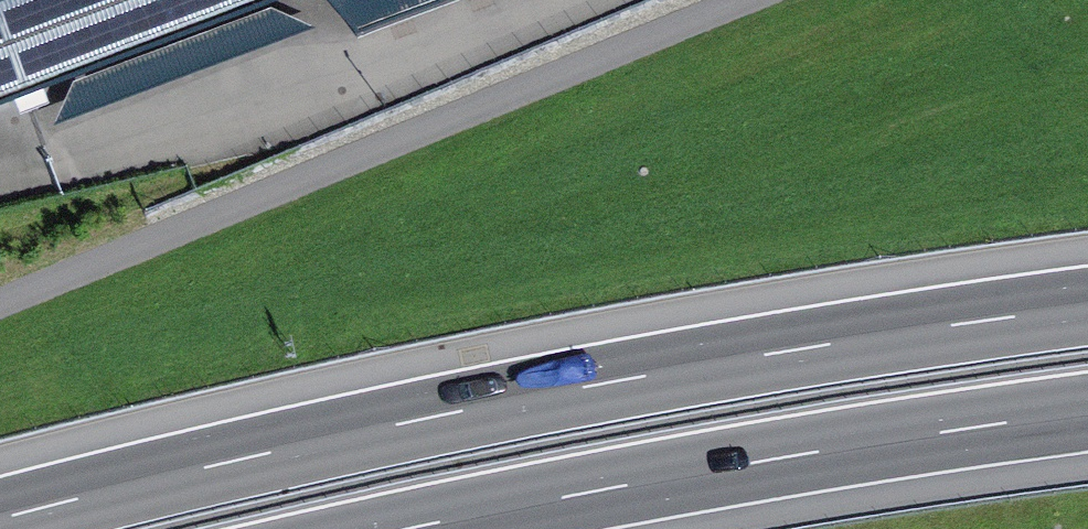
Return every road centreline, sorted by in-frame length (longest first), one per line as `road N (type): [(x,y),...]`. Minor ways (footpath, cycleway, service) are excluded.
road 1 (motorway): [(1087,303),(940,317),(395,407),(0,509)]
road 2 (motorway): [(376,528),(560,486),(1087,408)]

